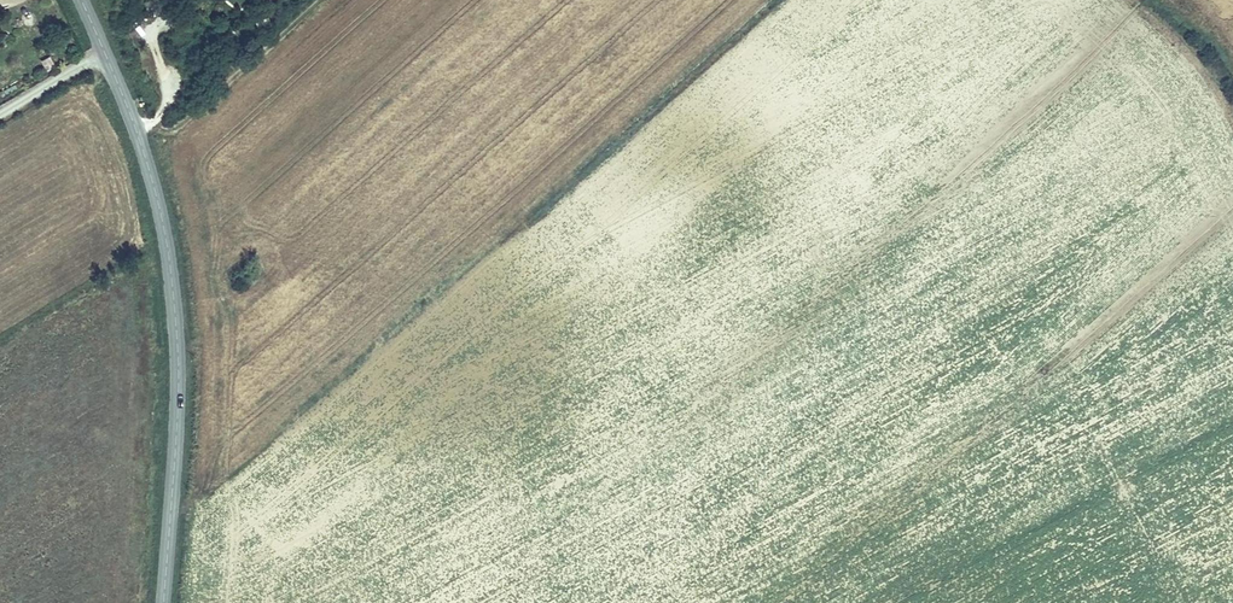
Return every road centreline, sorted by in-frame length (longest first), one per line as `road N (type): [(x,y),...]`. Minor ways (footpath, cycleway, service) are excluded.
road 1 (tertiary): [(82,0),(142,142),(173,286),(178,396),(164,602)]

